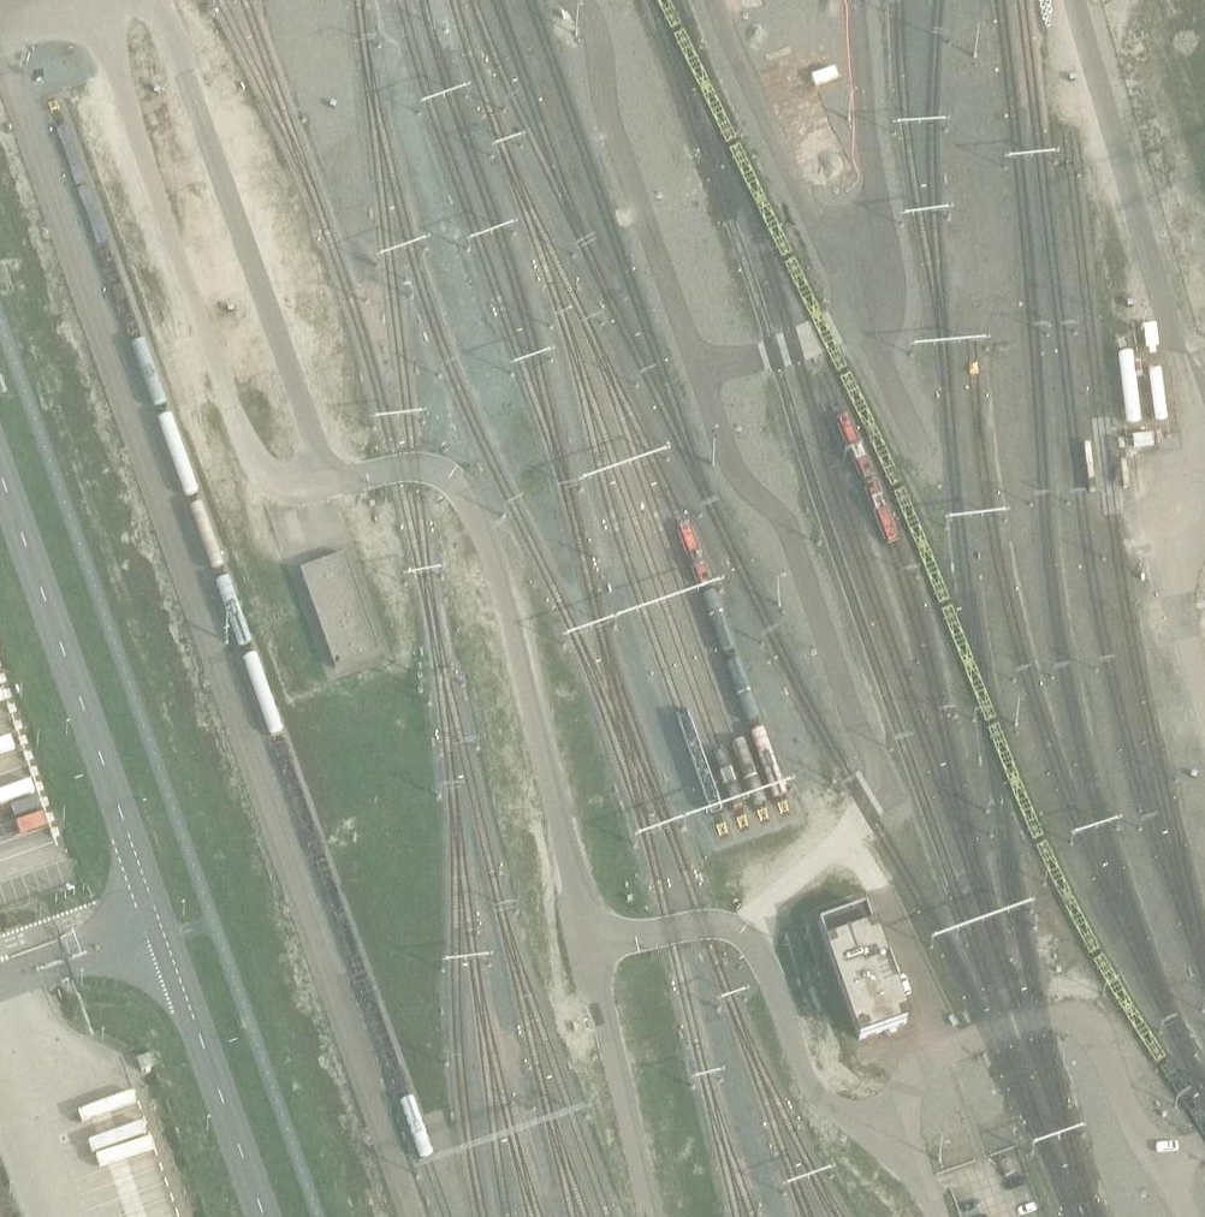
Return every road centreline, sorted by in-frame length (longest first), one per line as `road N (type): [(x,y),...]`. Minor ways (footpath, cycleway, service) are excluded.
road 1 (unclassified): [(160,927),(0,474)]
road 2 (unclassified): [(264,1216),(160,927)]

